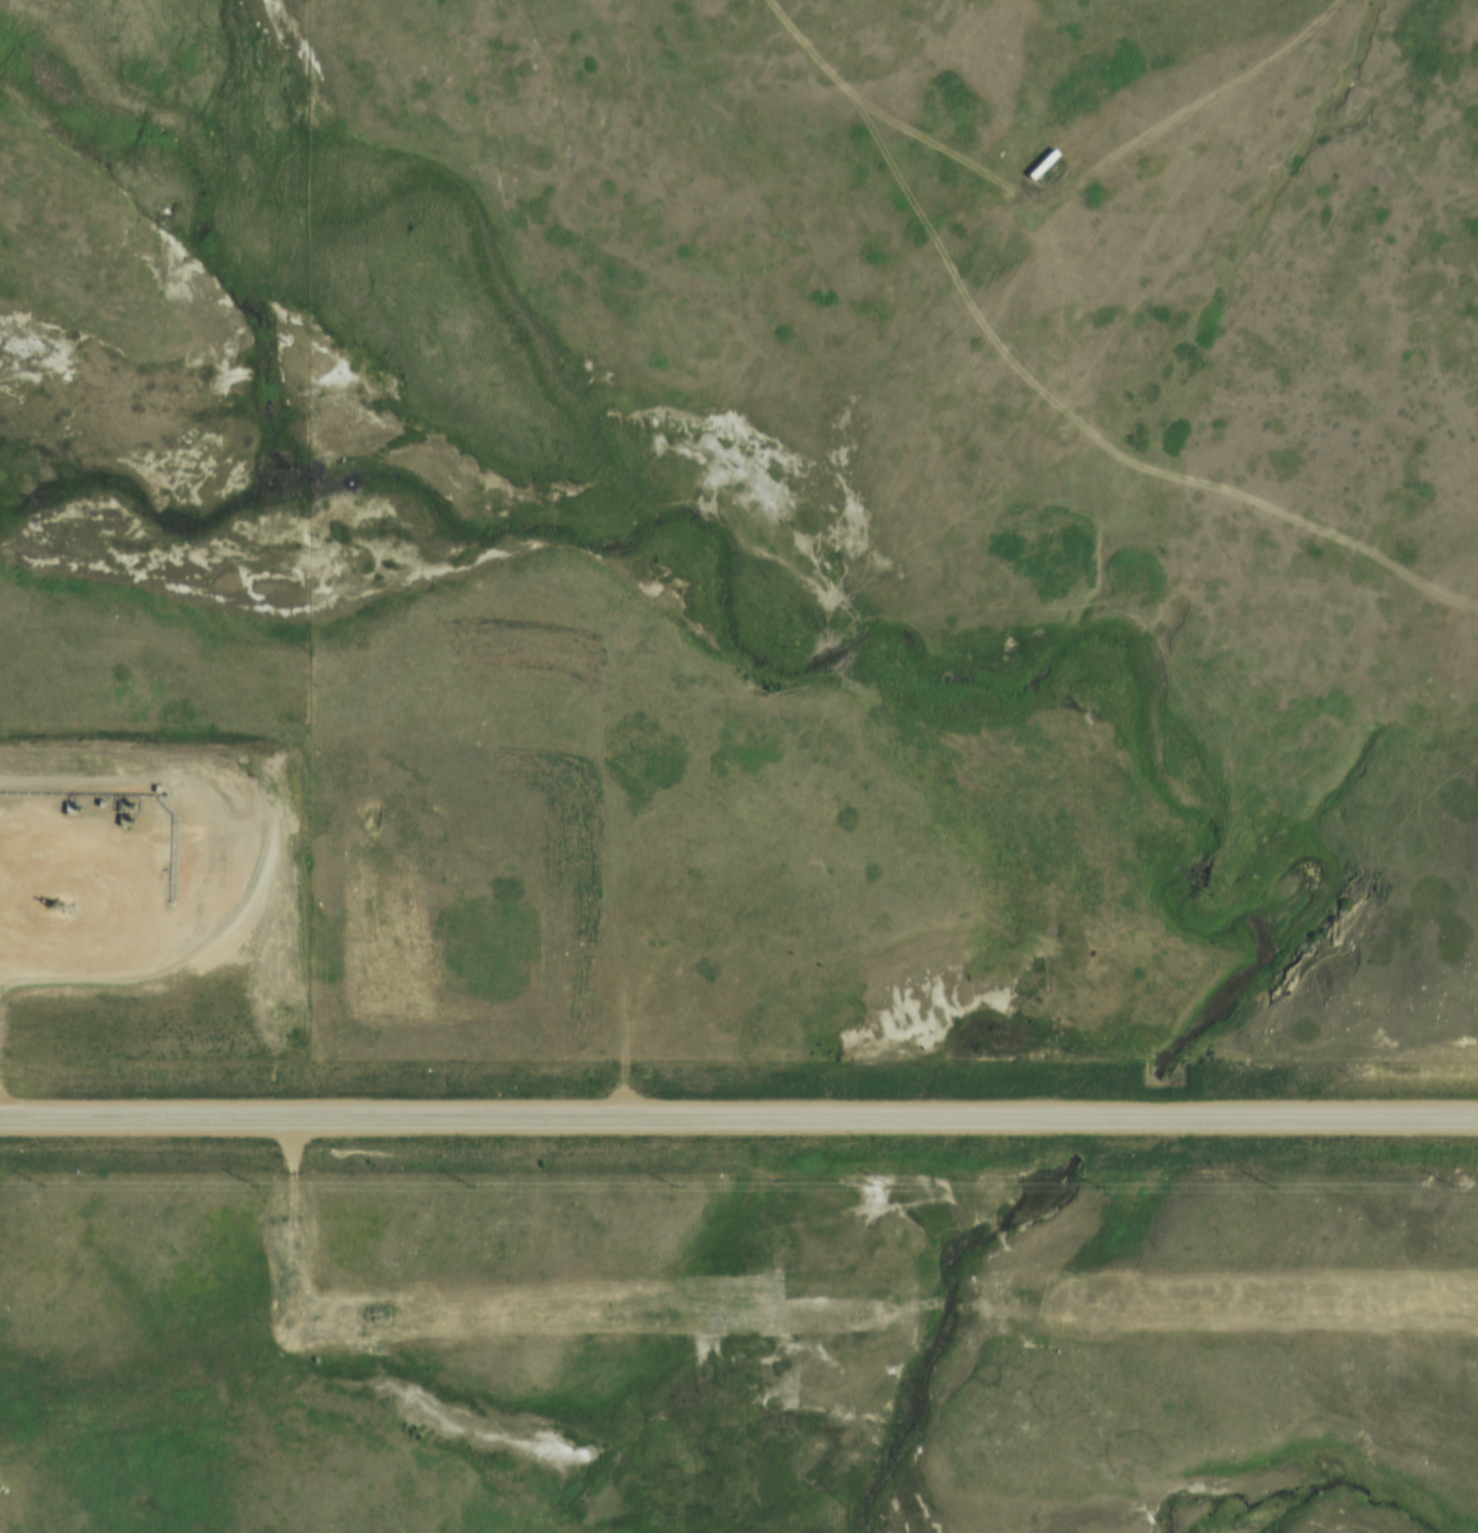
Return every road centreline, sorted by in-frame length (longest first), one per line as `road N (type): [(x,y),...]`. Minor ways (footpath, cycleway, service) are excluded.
road 1 (tertiary): [(0,1122),(1236,1128),(1477,1116)]

